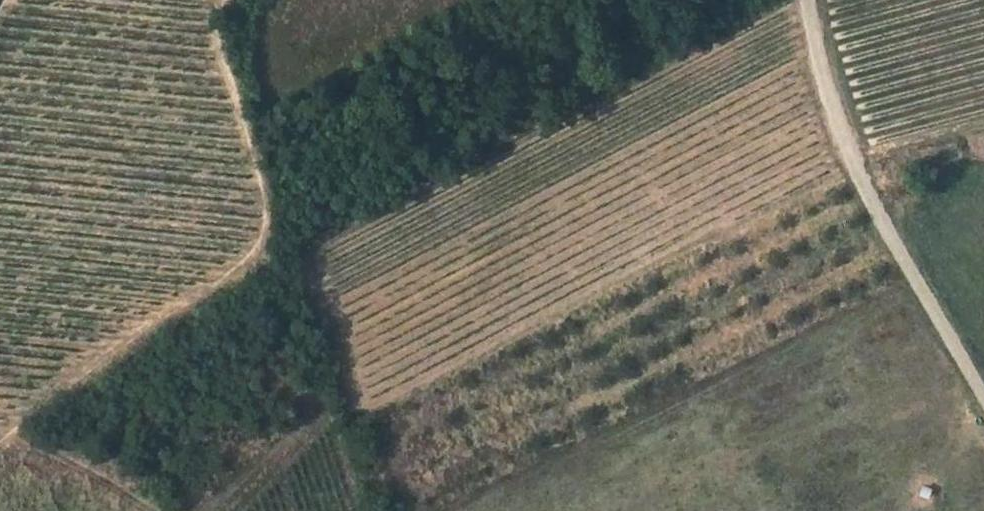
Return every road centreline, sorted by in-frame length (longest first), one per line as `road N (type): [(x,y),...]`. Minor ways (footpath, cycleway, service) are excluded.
road 1 (residential): [(983,401),(851,163),(806,0)]
road 2 (track): [(0,445),(19,440),(149,510)]
road 3 (track): [(851,163),(983,128)]
road 4 (track): [(205,510),(300,420)]

